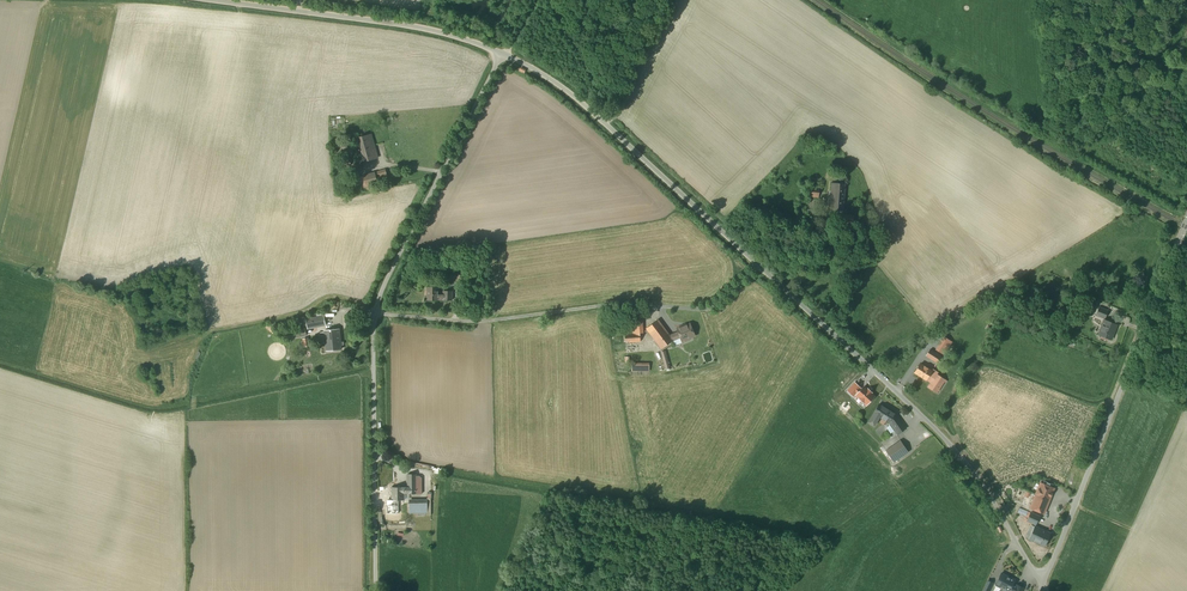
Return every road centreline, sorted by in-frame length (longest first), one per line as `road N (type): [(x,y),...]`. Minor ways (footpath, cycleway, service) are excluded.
road 1 (unclassified): [(758,265),(951,446),(1044,584)]
road 2 (unclassified): [(375,313),(474,321),(609,304),(705,309),(758,265)]
road 3 (residential): [(1044,584),(1186,220)]
road 4 (unclassified): [(503,54),(586,105),(758,265)]
road 5 (unclassified): [(212,0),(411,26),(503,54)]
road 6 (unclassified): [(503,54),(375,313)]
road 7 (unclassified): [(375,313),(375,590)]

